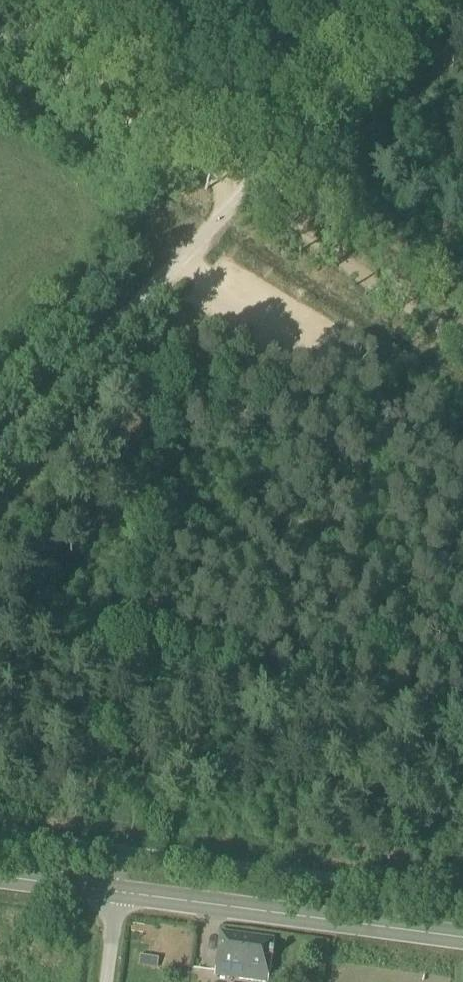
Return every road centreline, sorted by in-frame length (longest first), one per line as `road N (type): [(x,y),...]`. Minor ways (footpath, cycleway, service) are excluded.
road 1 (unclassified): [(0,458),(436,0)]
road 2 (track): [(0,34),(462,339)]
road 3 (secondary): [(118,894),(462,939)]

